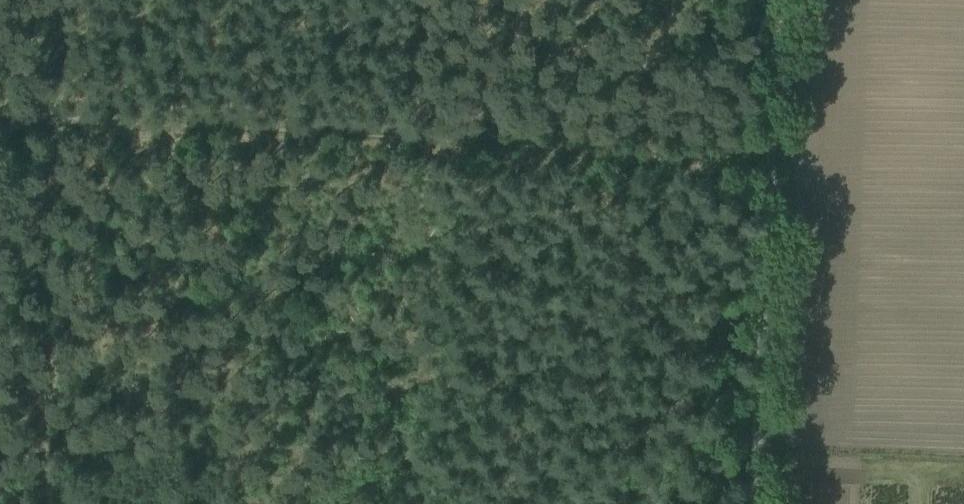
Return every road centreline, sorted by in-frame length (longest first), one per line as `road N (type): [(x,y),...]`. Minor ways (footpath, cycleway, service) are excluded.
road 1 (track): [(772,0),(749,503)]

